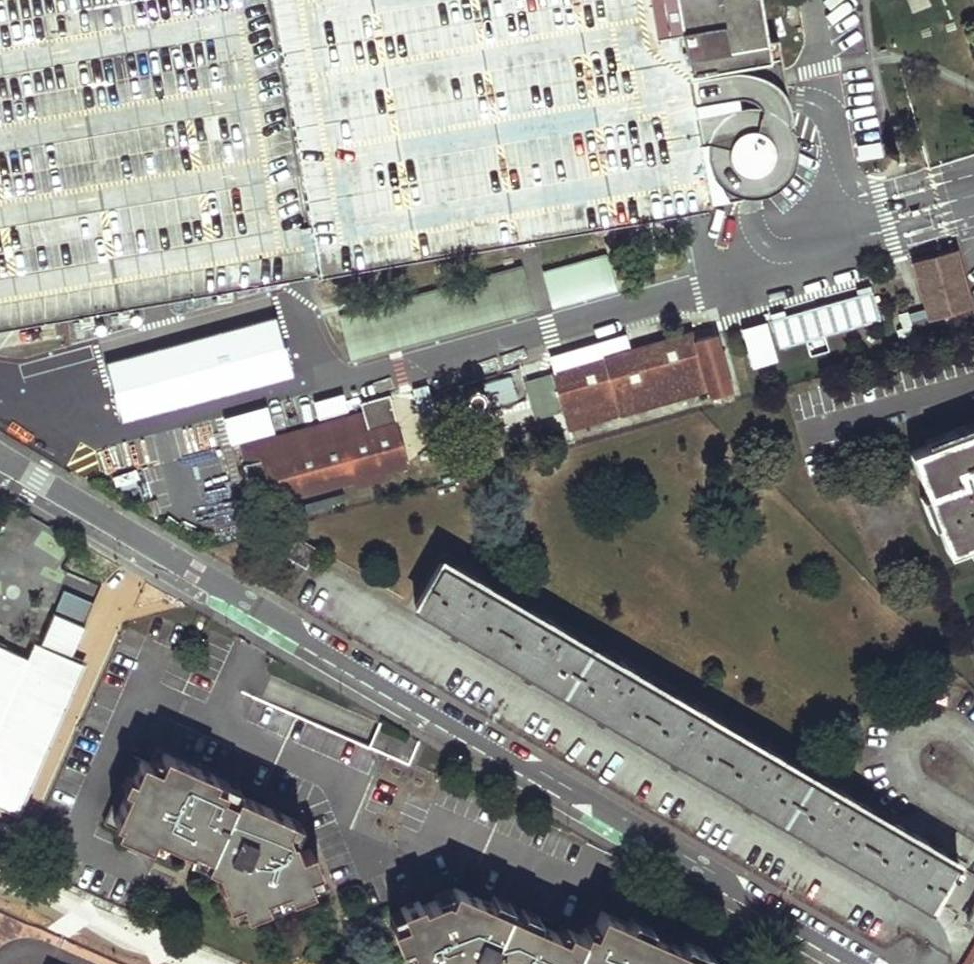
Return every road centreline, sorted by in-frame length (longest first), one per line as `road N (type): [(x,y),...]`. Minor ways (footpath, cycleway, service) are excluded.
road 1 (residential): [(0,457),(873,963)]

